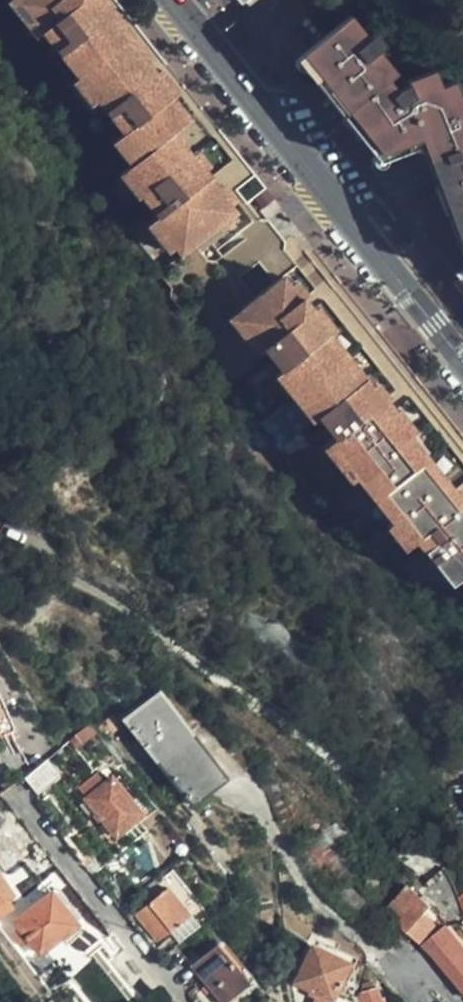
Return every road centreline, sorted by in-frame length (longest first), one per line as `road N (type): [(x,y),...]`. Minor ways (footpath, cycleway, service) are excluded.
road 1 (tertiary): [(172,0),(462,359)]

